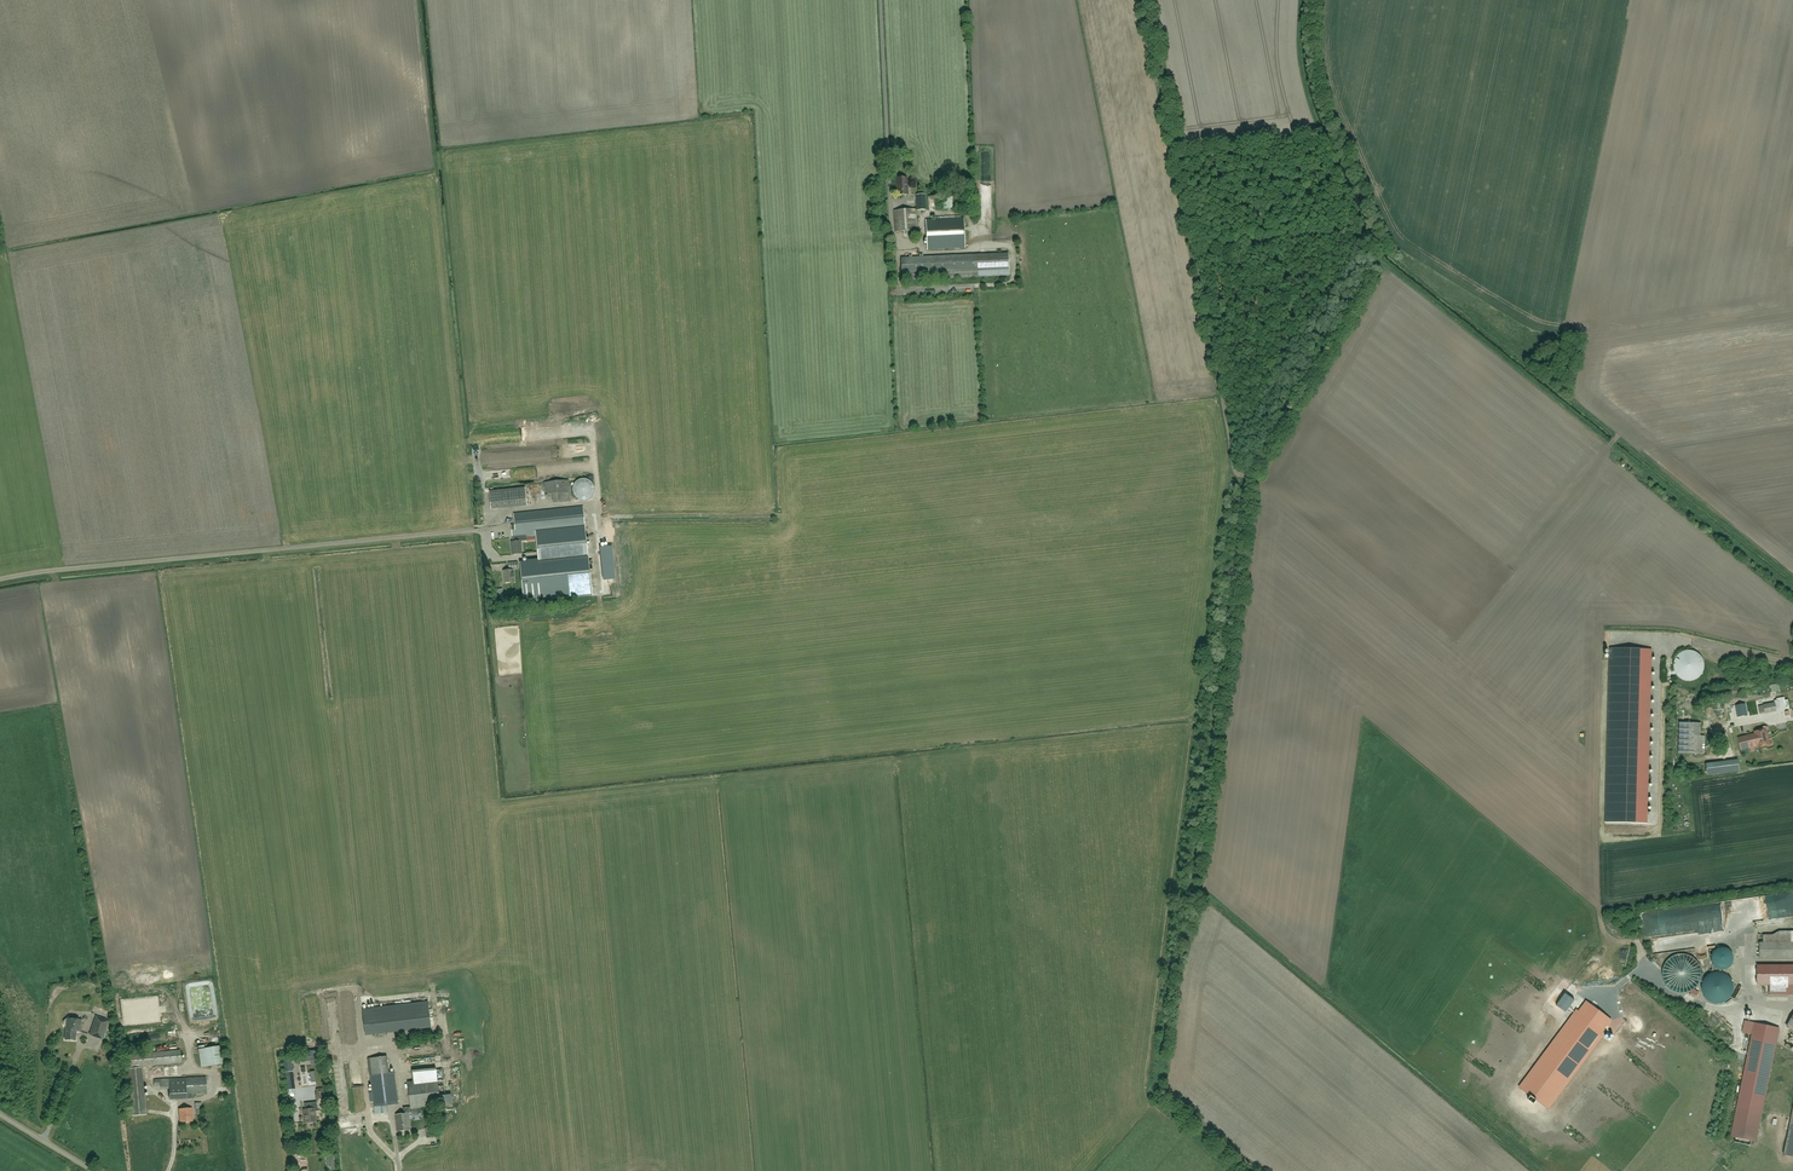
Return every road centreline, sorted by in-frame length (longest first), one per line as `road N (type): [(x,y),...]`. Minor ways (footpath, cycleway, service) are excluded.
road 1 (track): [(1146,0),(1239,475)]
road 2 (unclassified): [(0,579),(481,529)]

